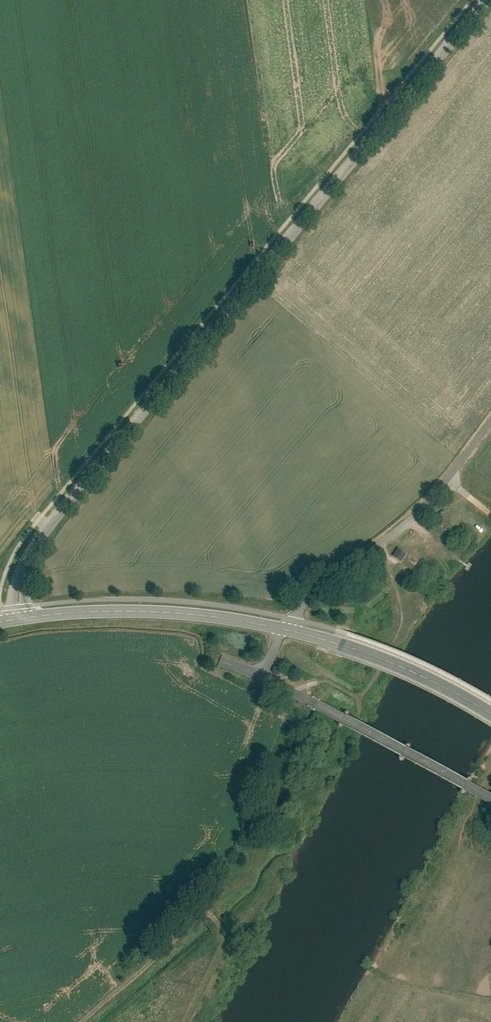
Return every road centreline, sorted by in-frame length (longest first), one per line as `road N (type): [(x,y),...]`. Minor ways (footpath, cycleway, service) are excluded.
road 1 (unclassified): [(486,0),(46,529),(22,571),(18,619)]
road 2 (unclassified): [(285,630),(324,587),(414,518),(490,420)]
road 3 (tertiary): [(18,619),(151,612),(285,630)]
road 4 (unclassified): [(263,677),(490,799)]
road 5 (tertiary): [(285,630),(377,658),(490,715)]
road 6 (track): [(82,1021),(209,909)]

